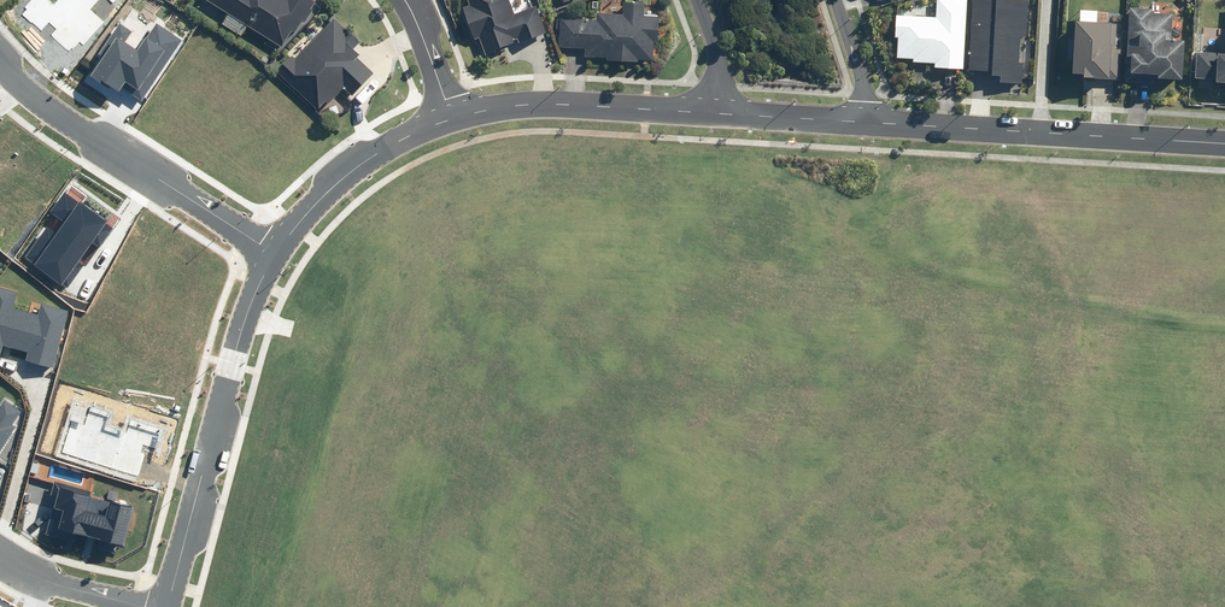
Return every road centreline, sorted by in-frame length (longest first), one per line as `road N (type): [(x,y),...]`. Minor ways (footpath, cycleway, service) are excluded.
road 1 (tertiary): [(268,251),(164,606)]
road 2 (tertiary): [(1224,142),(870,122)]
road 3 (residential): [(0,62),(27,89),(268,251)]
road 4 (tertiary): [(719,115),(524,105),(452,117)]
road 5 (tertiary): [(452,117),(331,186),(268,251)]
road 6 (residential): [(149,606),(41,576),(0,555)]
road 7 (tertiary): [(870,122),(719,115)]
road 8 (residential): [(834,0),(870,122)]
road 9 (residential): [(404,0),(452,117)]

